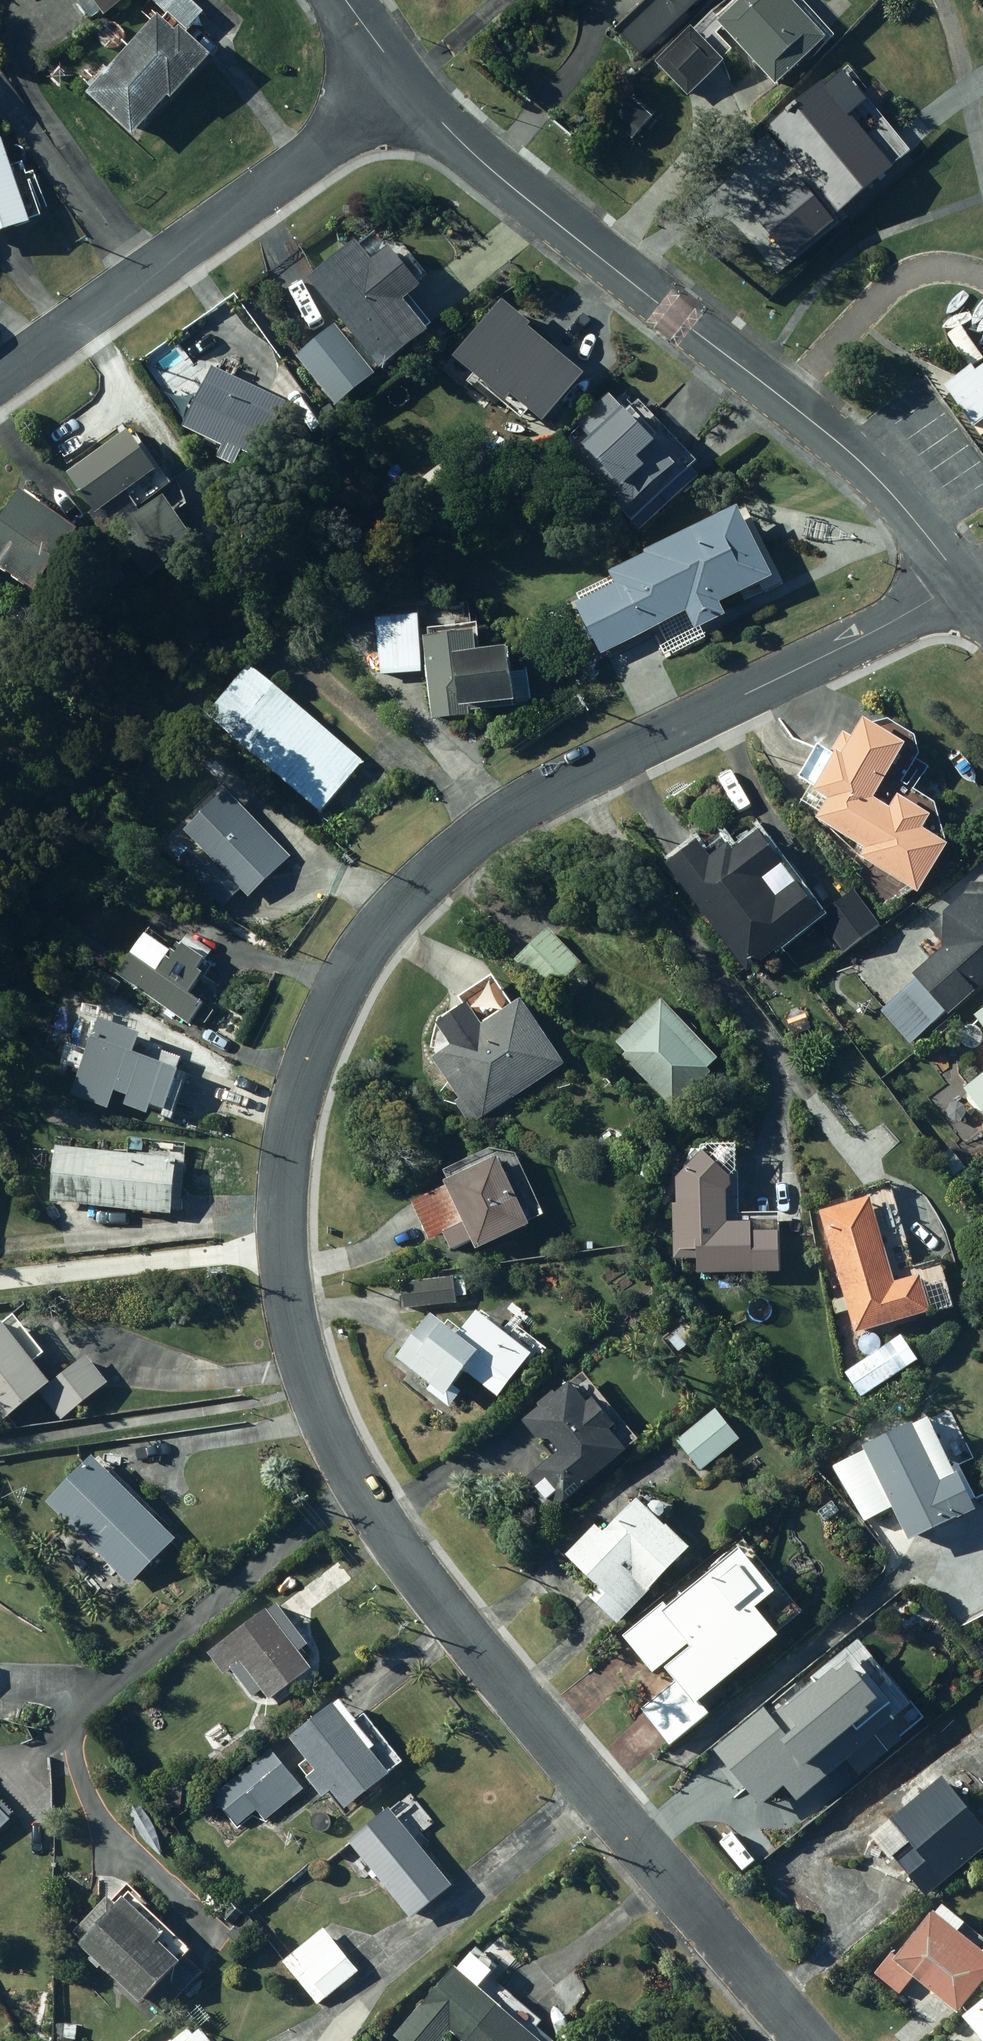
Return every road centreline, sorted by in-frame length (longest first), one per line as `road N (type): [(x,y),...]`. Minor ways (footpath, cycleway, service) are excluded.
road 1 (residential): [(802,2040),(469,1636),(352,1479),(314,1401),(296,1341),(282,1232),(287,1144),(329,1011),(371,940),(429,874),(549,791),(962,582)]
road 2 (residential): [(962,582),(845,447),(583,244),(407,87)]
road 3 (residential): [(407,87),(0,377)]

